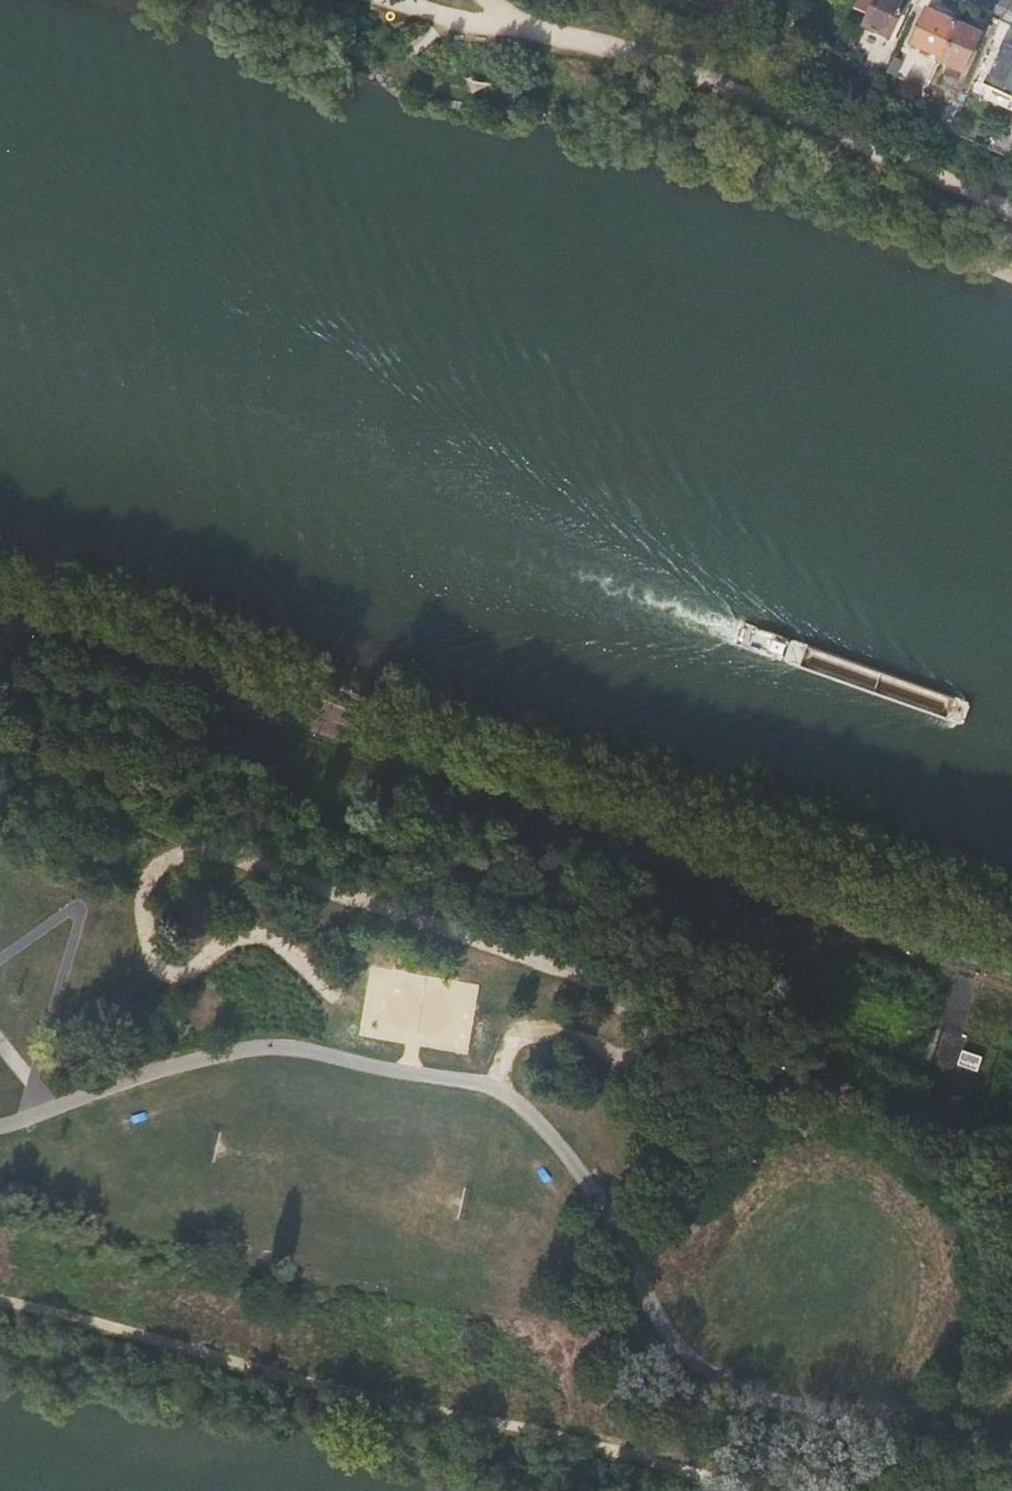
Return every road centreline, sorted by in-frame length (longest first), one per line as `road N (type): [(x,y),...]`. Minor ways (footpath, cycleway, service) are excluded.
road 1 (tertiary): [(1011,960),(0,604)]

